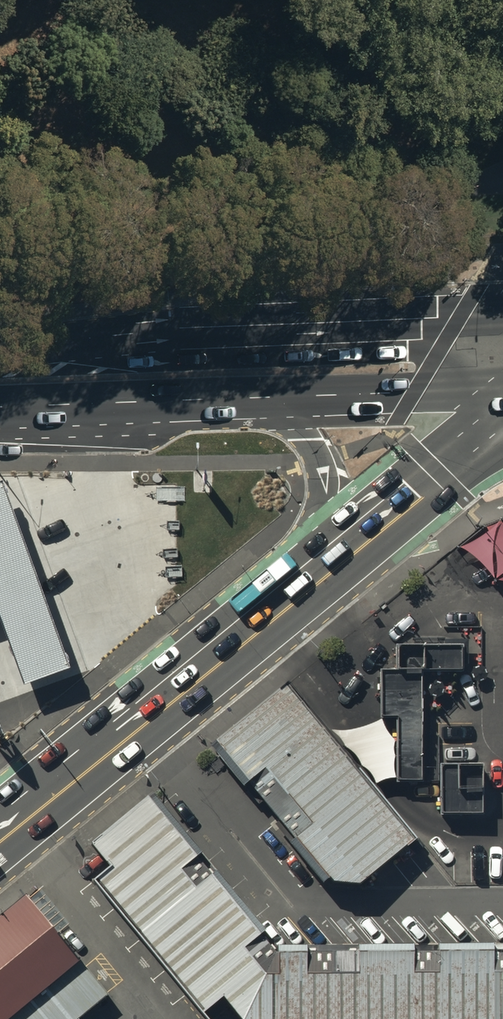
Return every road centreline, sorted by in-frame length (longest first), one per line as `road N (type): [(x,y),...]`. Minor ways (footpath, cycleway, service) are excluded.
road 1 (primary): [(0,347),(502,321)]
road 2 (secondary): [(272,613),(0,834)]
road 3 (secondary): [(272,613),(320,516),(326,483),(319,452),(298,428),(276,418),(172,400)]
road 4 (primary): [(502,386),(172,400)]
road 5 (secondary): [(437,472),(272,613)]
road 6 (primary): [(172,400),(0,406)]

